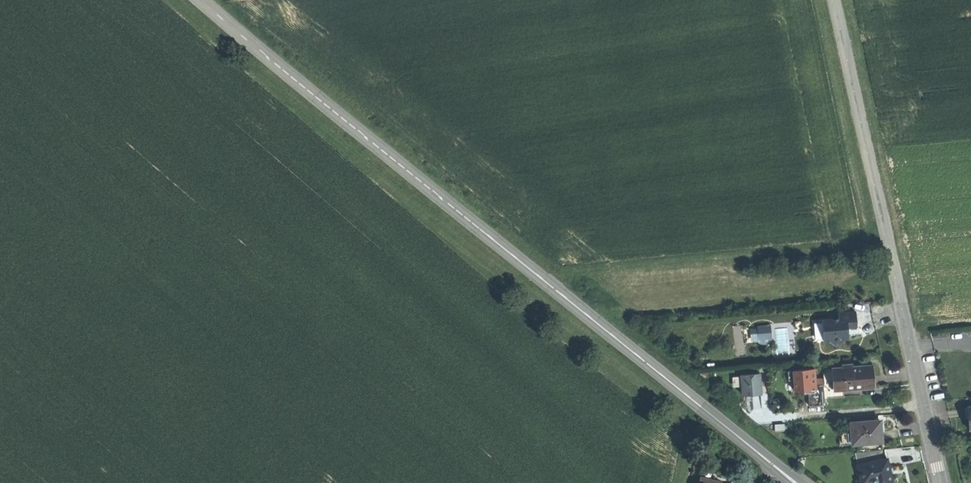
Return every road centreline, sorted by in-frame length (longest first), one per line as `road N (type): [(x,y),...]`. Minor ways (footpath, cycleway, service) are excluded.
road 1 (secondary): [(794,482),(213,0)]
road 2 (tertiary): [(941,482),(834,0)]

